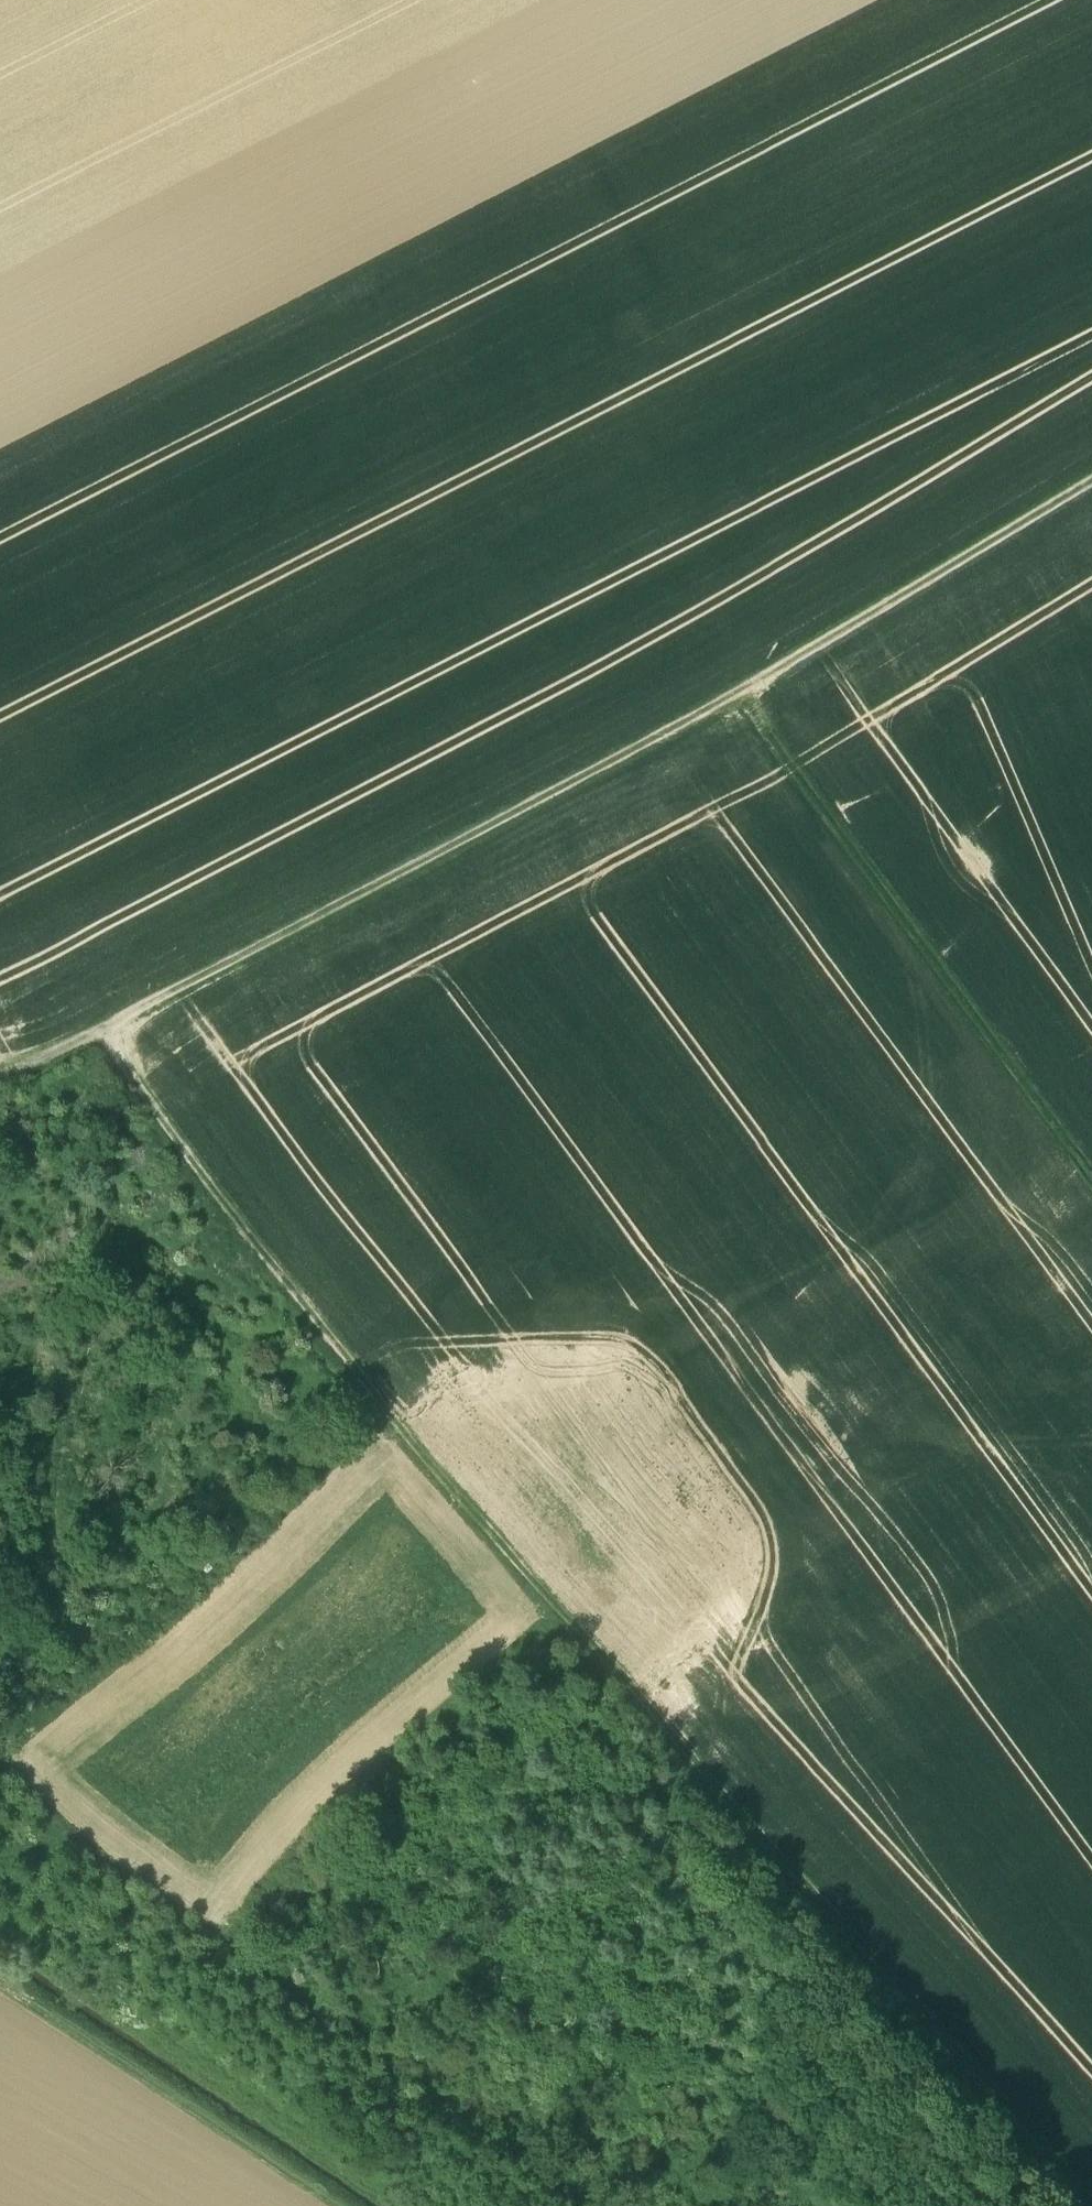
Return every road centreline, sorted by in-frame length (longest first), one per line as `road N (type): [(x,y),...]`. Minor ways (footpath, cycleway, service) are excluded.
road 1 (track): [(741,1807),(476,1510),(93,1033),(193,1006),(766,707),(1091,509)]
road 2 (track): [(766,707),(1091,1166)]
road 3 (track): [(741,1807),(1091,2189)]
road 4 (track): [(0,1989),(329,2205)]

